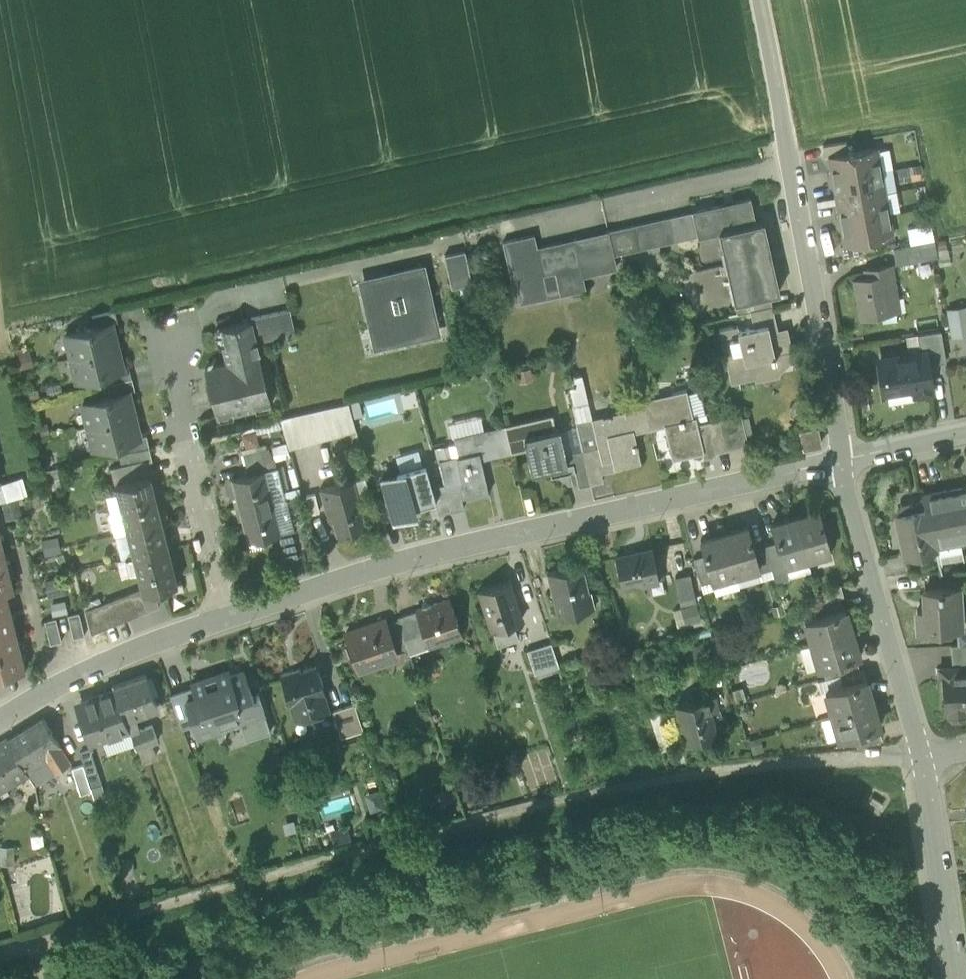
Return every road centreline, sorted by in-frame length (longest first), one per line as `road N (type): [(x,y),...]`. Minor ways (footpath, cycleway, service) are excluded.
road 1 (residential): [(846,460),(414,563),(235,616)]
road 2 (unclassified): [(846,460),(760,0)]
road 3 (residential): [(922,759),(846,460)]
road 4 (residential): [(235,616),(168,349)]
road 5 (residential): [(235,616),(102,664),(0,728)]
road 6 (residential): [(958,978),(922,759)]
road 7 (residential): [(922,759),(756,768)]
road 8 (residential): [(965,435),(846,460)]

